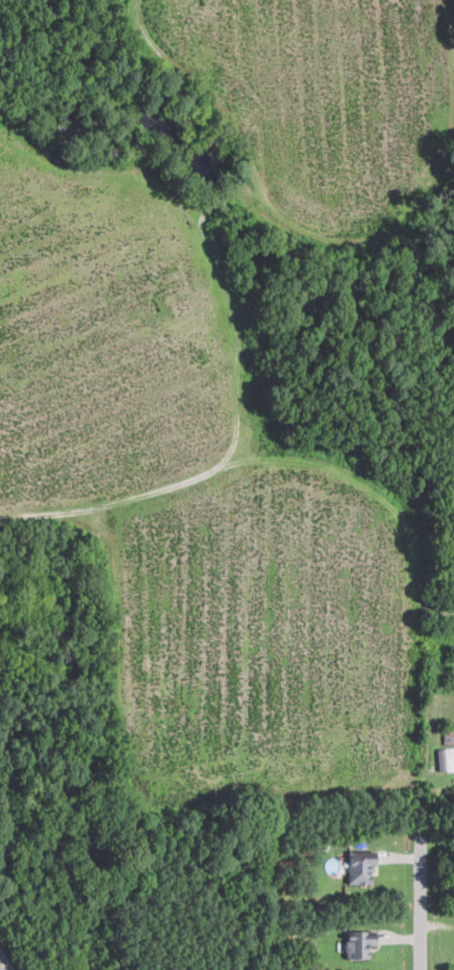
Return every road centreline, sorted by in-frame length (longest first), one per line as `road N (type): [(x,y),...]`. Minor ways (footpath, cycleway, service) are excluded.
road 1 (residential): [(420,969),(421,832)]

